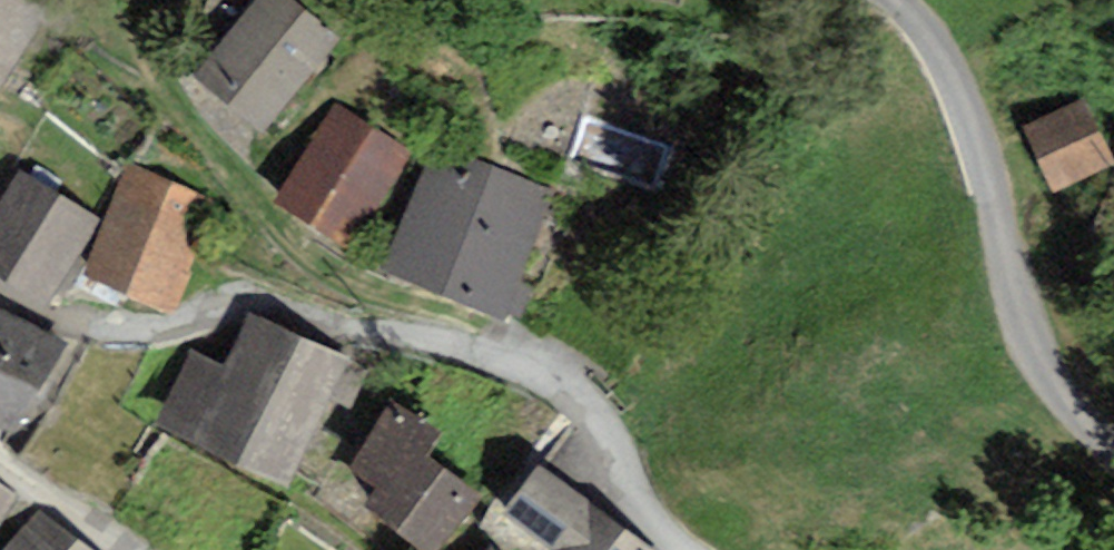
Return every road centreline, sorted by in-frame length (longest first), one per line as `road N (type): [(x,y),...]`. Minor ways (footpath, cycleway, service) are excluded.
road 1 (residential): [(0,302),(48,322),(124,328),(266,305),(483,347),(606,420),(640,516),(693,549)]
road 2 (unclassified): [(1113,451),(1040,367),(954,81),(899,0)]
road 3 (residential): [(0,463),(107,549)]

